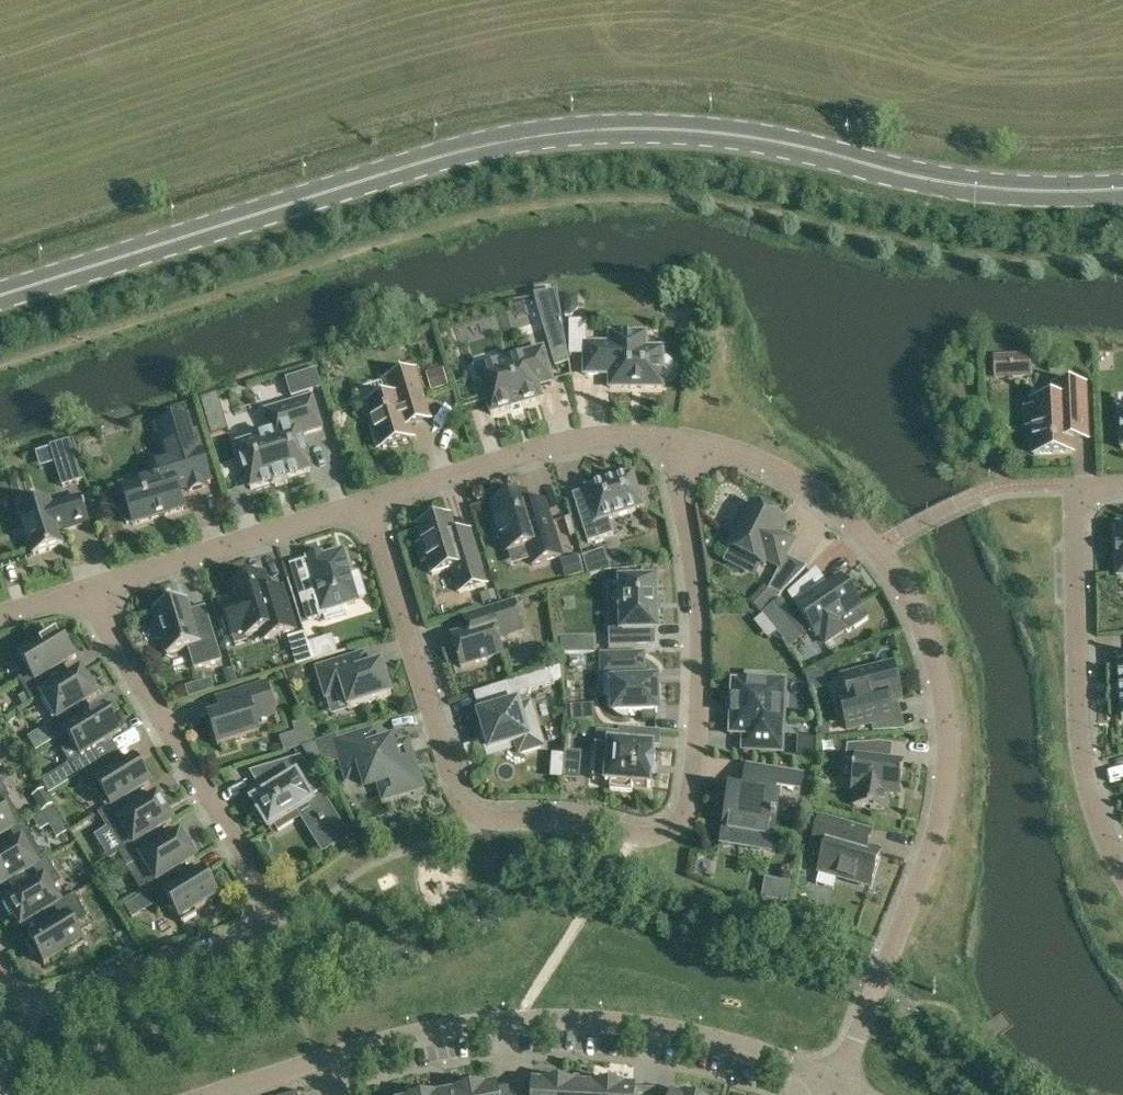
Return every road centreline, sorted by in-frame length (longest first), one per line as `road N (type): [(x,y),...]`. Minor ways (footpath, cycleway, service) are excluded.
road 1 (primary): [(1122,191),(967,188),(713,136),(560,137),(392,174),(0,300)]
road 2 (residential): [(368,506),(469,812),(486,820),(673,835),(685,823),(701,698),(686,443)]
road 3 (residential): [(841,1086),(938,826),(947,759),(942,692),(907,597),(841,517),(784,477),(686,443)]
road 4 (residential): [(0,980),(33,1006),(66,1003),(244,945),(266,918),(263,884),(103,621),(94,591)]
road 5 (residential): [(335,1062),(465,1028),(589,1023),(705,1038),(841,1086)]
road 6 (residential): [(1122,486),(1079,490),(1075,564),(1080,737),(1091,794),(1122,867)]
road 7 (residential): [(686,443),(600,439),(554,448),(368,506)]
road 8 (residential): [(368,506),(94,591)]

